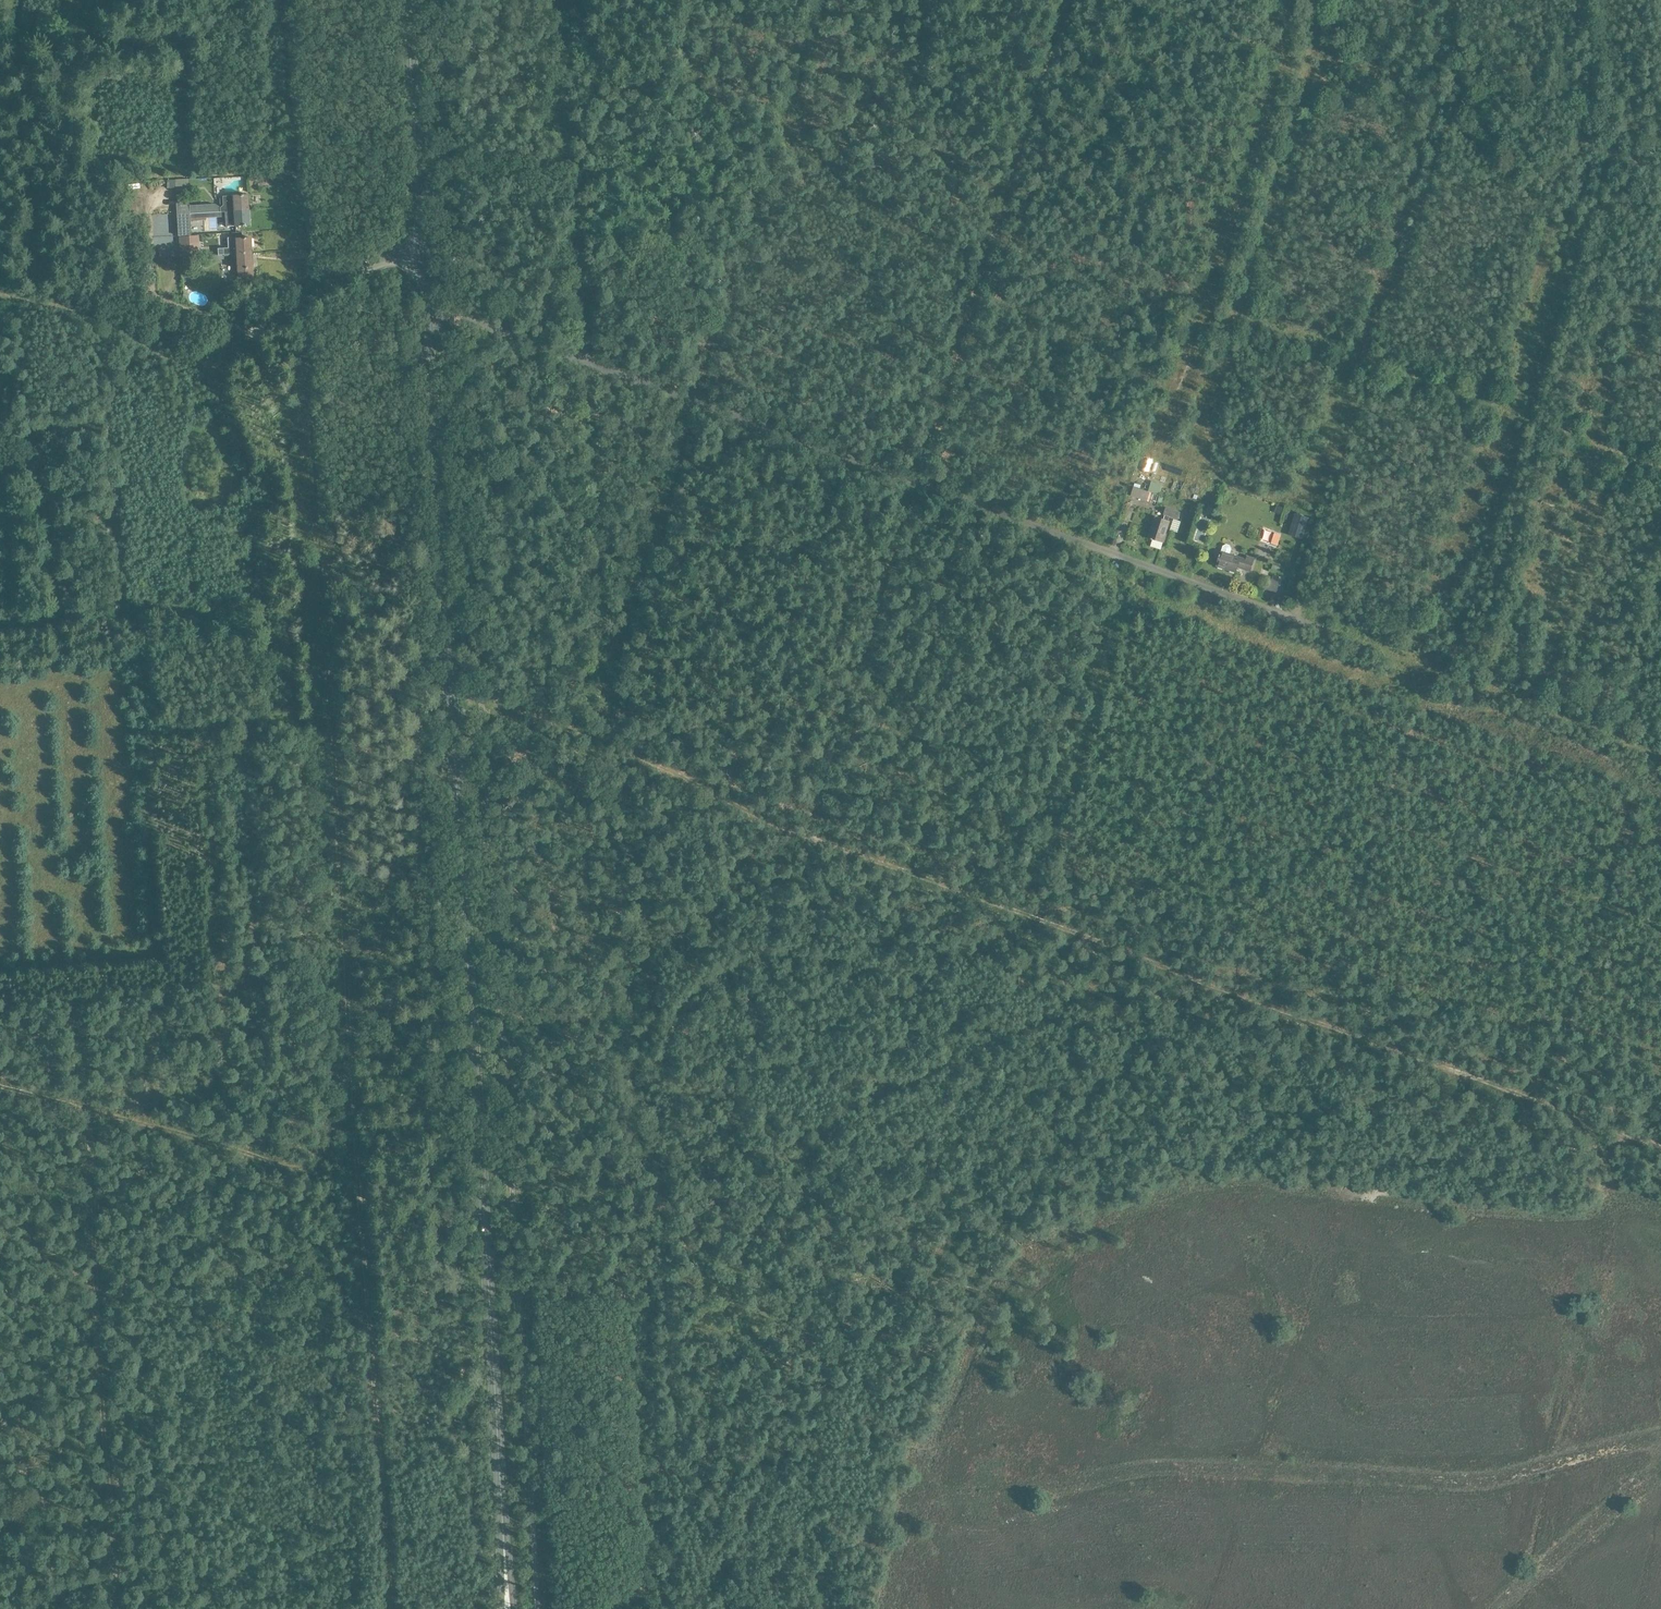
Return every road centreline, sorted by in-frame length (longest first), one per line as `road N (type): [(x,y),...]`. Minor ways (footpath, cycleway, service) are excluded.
road 1 (track): [(392,1608),(306,301)]
road 2 (secondary): [(508,1608),(426,307)]
road 3 (track): [(483,712),(537,715),(592,733),(808,835),(1660,1148)]
road 4 (unclassified): [(1281,615),(582,360)]
road 5 (track): [(918,484),(1068,0)]
road 6 (track): [(116,1608),(90,1110)]
road 7 (track): [(353,1100),(326,1151),(305,1169),(0,1085)]
road 8 (unclassified): [(161,193),(165,303),(250,331),(379,260),(423,259)]
road 9 (track): [(808,835),(915,483)]
road 10 (unclassified): [(582,360),(560,0)]
road 11 (track): [(337,283),(318,175),(311,154),(296,152),(285,0)]
road 12 (track): [(0,296),(91,316),(197,365),(257,330)]
road 13 (secondary): [(423,259),(407,0)]
road 14 (unclassified): [(582,360),(426,307)]
road 15 (track): [(351,1057),(474,1056)]

